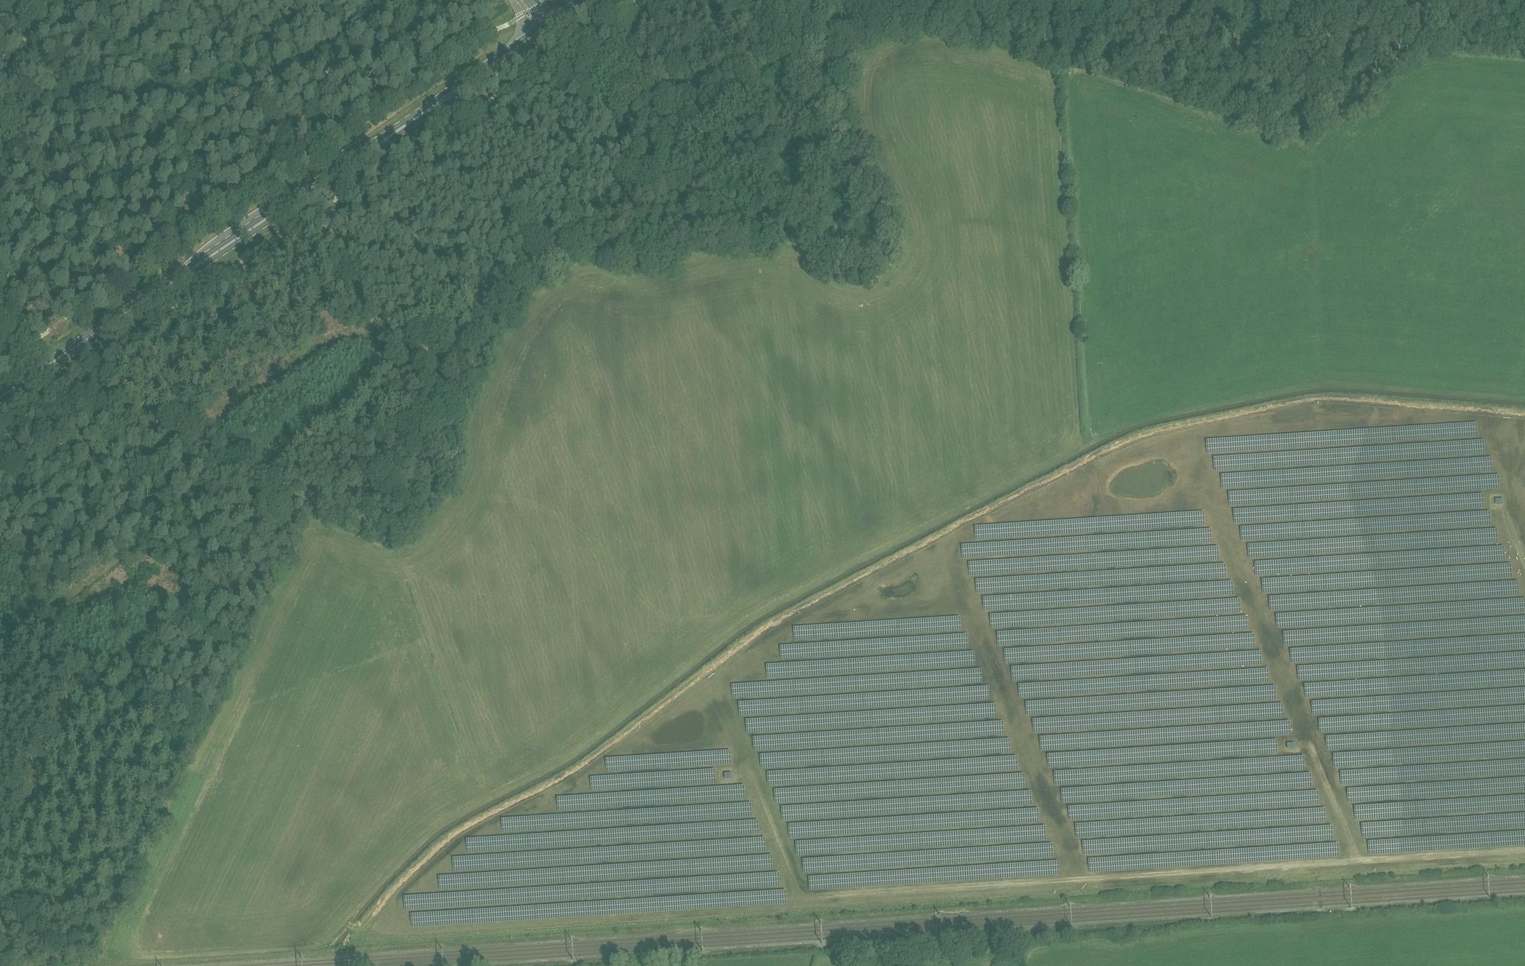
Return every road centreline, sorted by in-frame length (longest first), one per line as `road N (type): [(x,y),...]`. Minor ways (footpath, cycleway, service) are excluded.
road 1 (primary): [(0,396),(540,33)]
road 2 (track): [(41,369),(216,453),(210,475),(0,639)]
road 3 (track): [(785,244),(788,221),(639,118),(540,33)]

